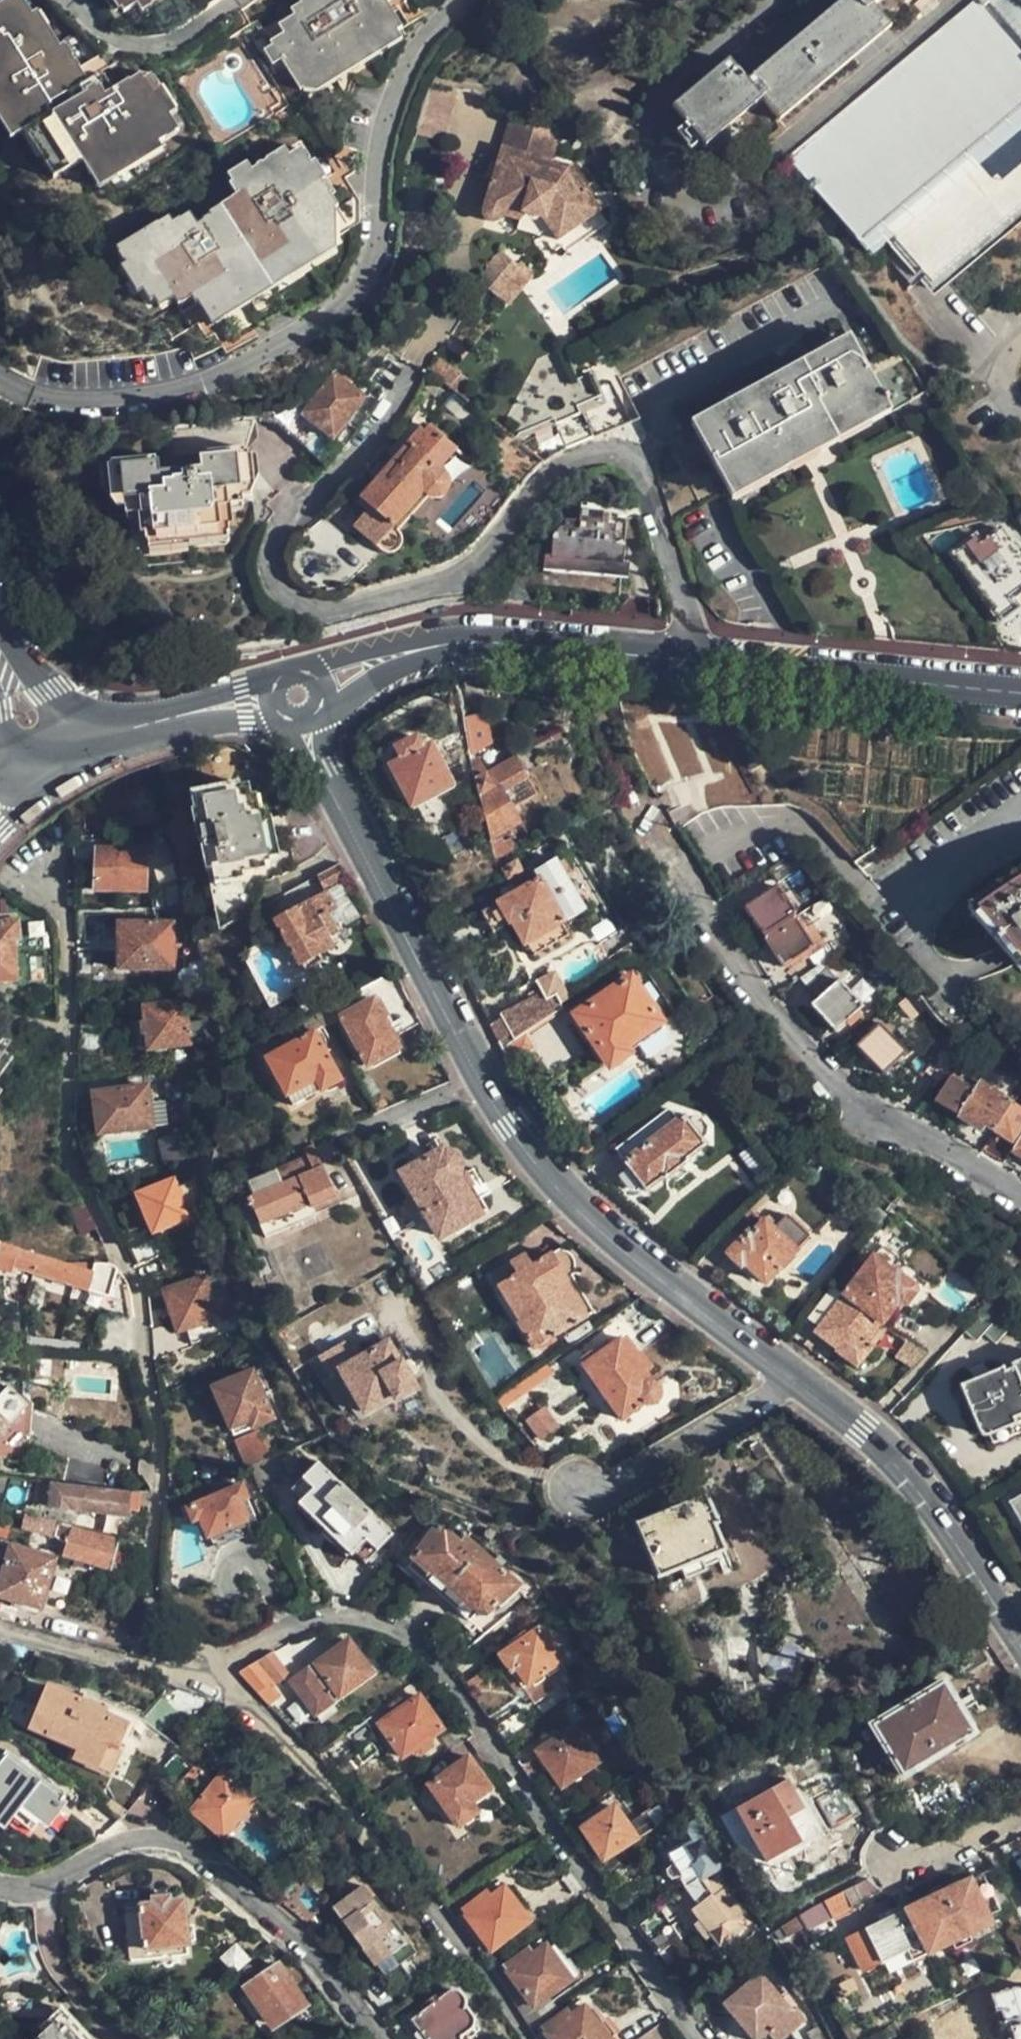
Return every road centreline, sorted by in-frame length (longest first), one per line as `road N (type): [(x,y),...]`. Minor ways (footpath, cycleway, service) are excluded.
road 1 (residential): [(685,656),(677,580),(645,472),(618,445),(567,463),(456,573),(369,614),(305,610),(274,582),(269,531),(359,429),(445,303)]
road 2 (tertiary): [(791,1370),(589,1223),(545,1175),(479,1080),(319,771),(302,723)]
road 3 (residential): [(225,1663),(326,1612),(408,1627),(691,2038)]
road 4 (residential): [(1020,1197),(868,1112),(818,1063),(649,816)]
road 5 (residential): [(225,1663),(467,1950),(525,2038)]
road 6 (residential): [(431,1385),(491,1449),(554,1488),(636,1473),(791,1370)]
road 7 (residential): [(48,1883),(130,1835),(213,1860),(313,1954),(379,2038)]
road 8 (tertiary): [(685,656),(1020,690)]
road 9 (tertiary): [(468,639),(685,656)]
road 10 (tertiary): [(898,1466),(1020,1645)]
road 11 (residential): [(864,1874),(897,1857),(938,1857),(1020,1814)]
road 12 (tertiary): [(468,639),(367,653),(310,673)]
road 13 (tertiary): [(323,707),(392,667),(468,639)]
road 14 (tertiary): [(898,1466),(791,1370)]
road 15 (tertiary): [(75,750),(0,635)]

